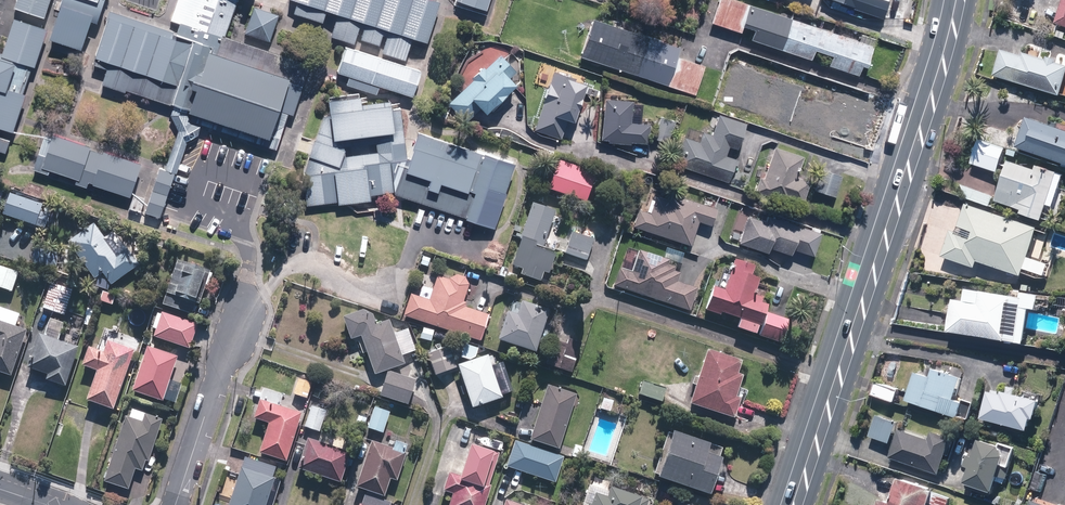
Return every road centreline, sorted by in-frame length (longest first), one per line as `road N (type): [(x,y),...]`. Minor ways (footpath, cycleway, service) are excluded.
road 1 (secondary): [(955,0),(791,504)]
road 2 (residential): [(242,308),(176,504)]

